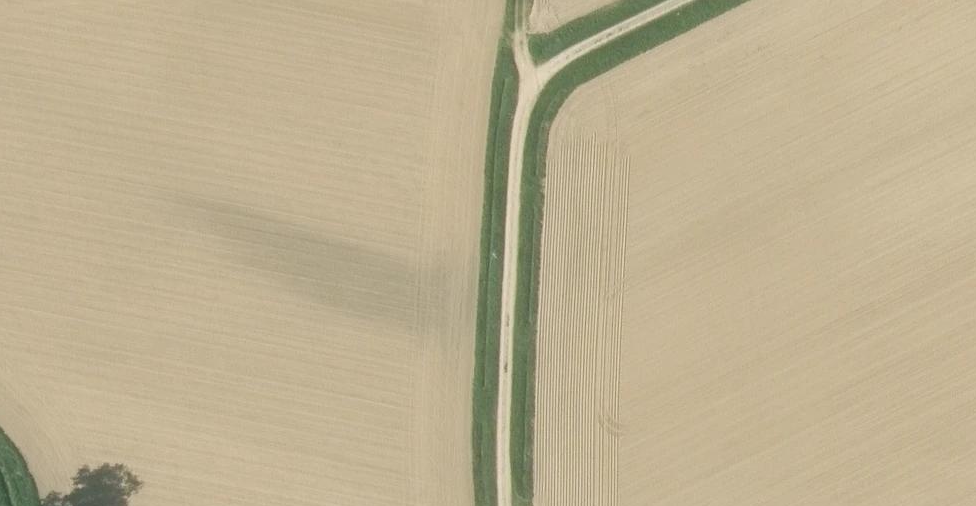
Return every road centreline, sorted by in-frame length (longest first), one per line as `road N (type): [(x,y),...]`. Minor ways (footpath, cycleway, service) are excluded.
road 1 (track): [(503,505),(515,144),(532,84),(683,0)]

